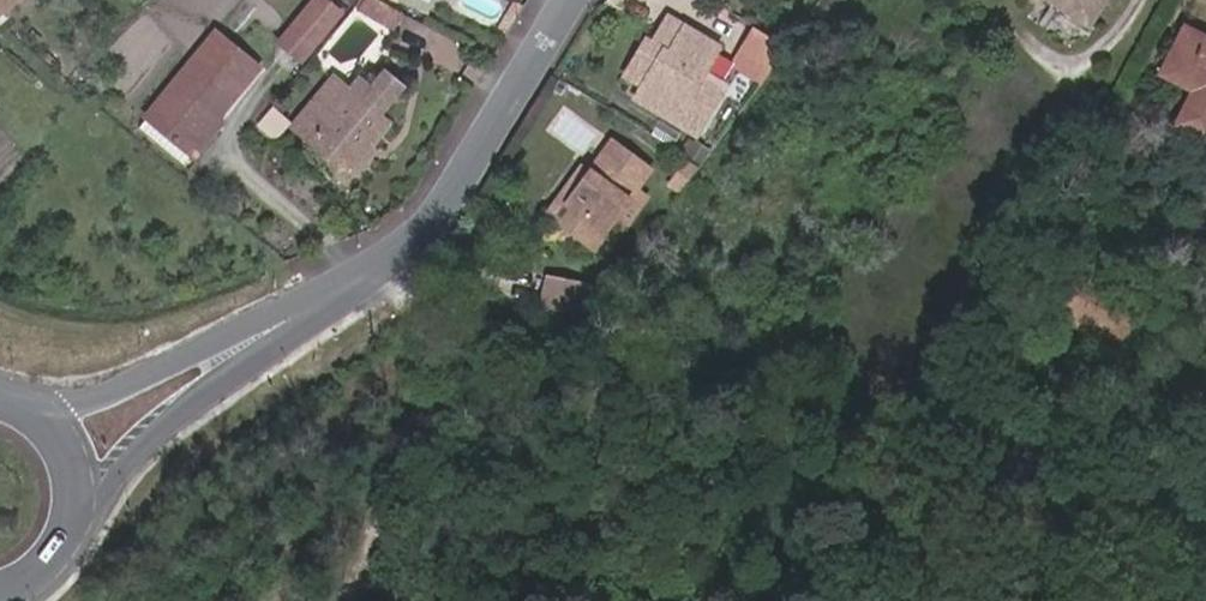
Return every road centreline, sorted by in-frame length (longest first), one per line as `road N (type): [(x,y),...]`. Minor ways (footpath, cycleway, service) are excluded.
road 1 (residential): [(360,284),(443,205),(571,0)]
road 2 (residential): [(78,487),(360,284)]
road 3 (residential): [(360,284),(48,425)]
road 4 (tertiary): [(6,600),(48,576),(67,550),(78,487)]

